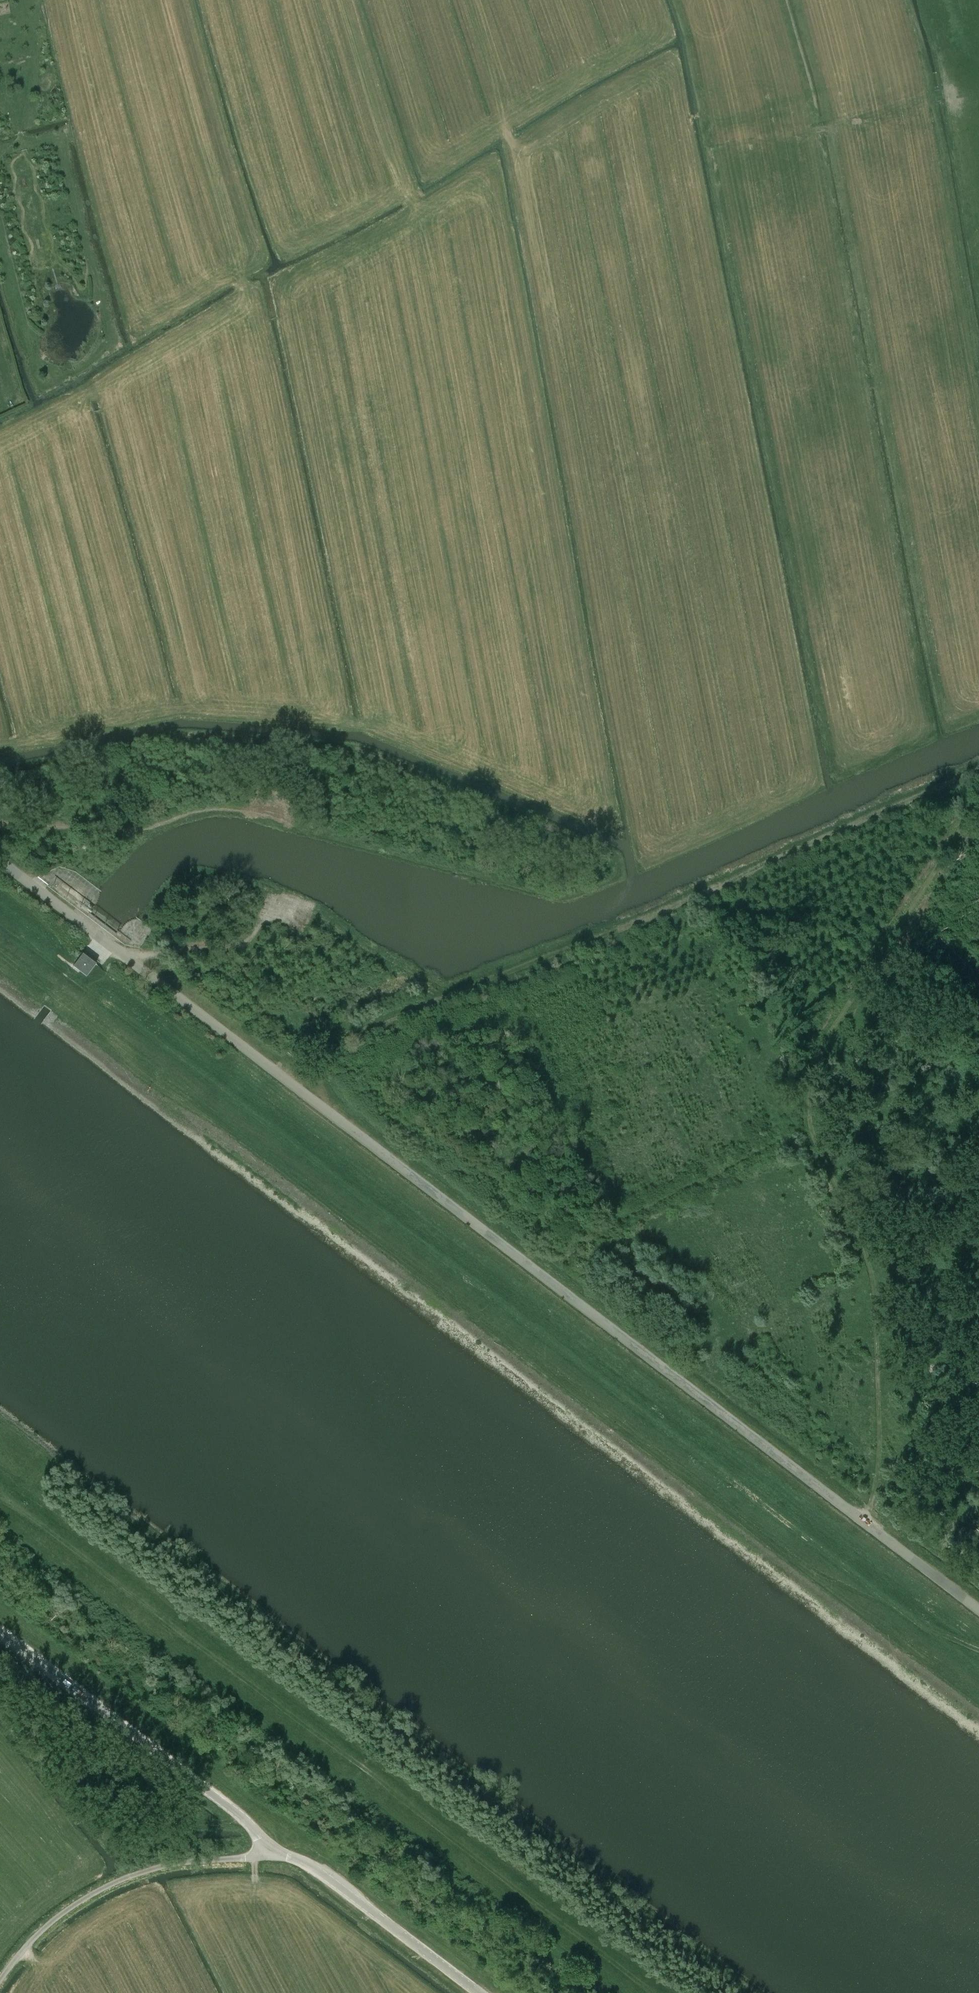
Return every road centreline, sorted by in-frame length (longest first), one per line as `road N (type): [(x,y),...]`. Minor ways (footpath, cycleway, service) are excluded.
road 1 (unclassified): [(978,1609),(0,864)]
road 2 (unclassified): [(271,1847),(0,1626)]
road 3 (unclassified): [(0,1984),(37,1938),(101,1890),(158,1867),(256,1856),(271,1847)]
road 4 (unclassified): [(477,1992),(315,1870),(271,1847)]

